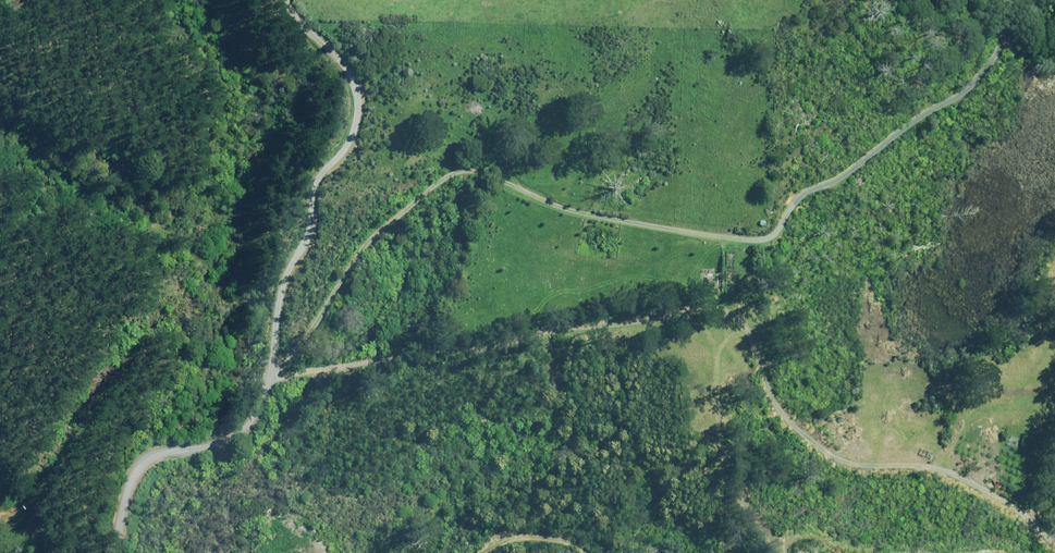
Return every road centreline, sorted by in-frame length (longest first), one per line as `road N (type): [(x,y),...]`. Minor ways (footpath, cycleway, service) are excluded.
road 1 (track): [(1054,544),(1043,523),(992,485),(892,467),(739,468),(696,329),(258,358),(438,177),(772,249),(1025,17),(1054,2)]
road 2 (tertiary): [(88,552),(111,467),(207,436),(258,358),(262,0)]

